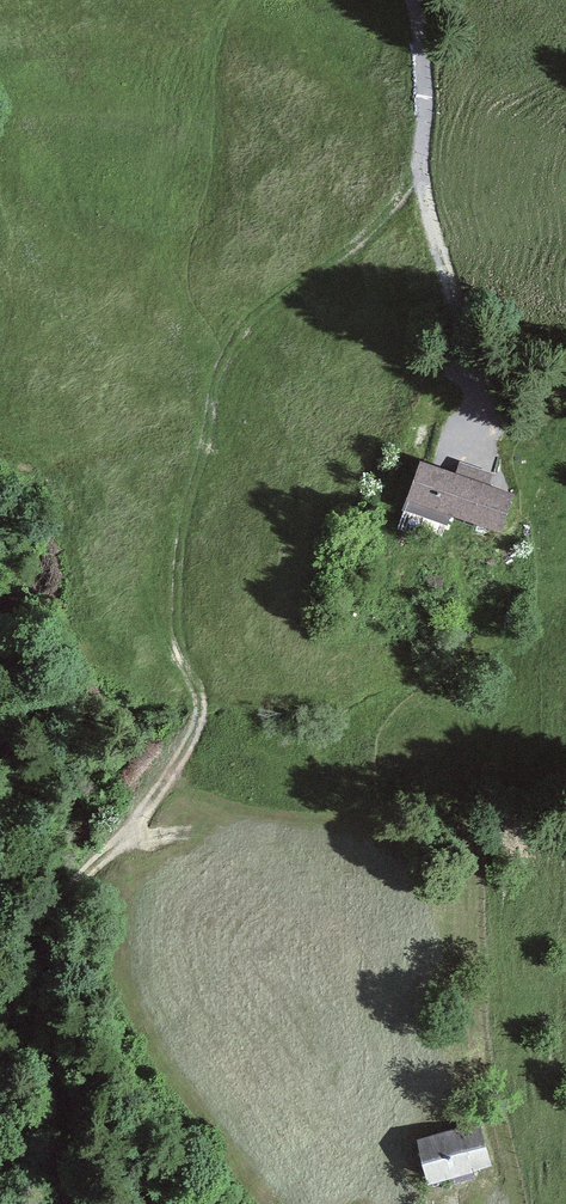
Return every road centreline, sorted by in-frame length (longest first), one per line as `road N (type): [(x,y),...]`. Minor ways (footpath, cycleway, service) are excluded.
road 1 (track): [(424,174),(367,242),(284,305),(225,366),(202,419),(171,555),(168,616),(198,722),(174,769),(117,844)]
road 2 (track): [(117,844),(188,828),(279,825),(565,859)]
road 3 (track): [(52,1203),(46,1017),(56,937),(72,901),(117,844)]
road 4 (track): [(424,174),(477,422),(474,457)]
road 5 (track): [(411,0),(427,121),(424,174)]

